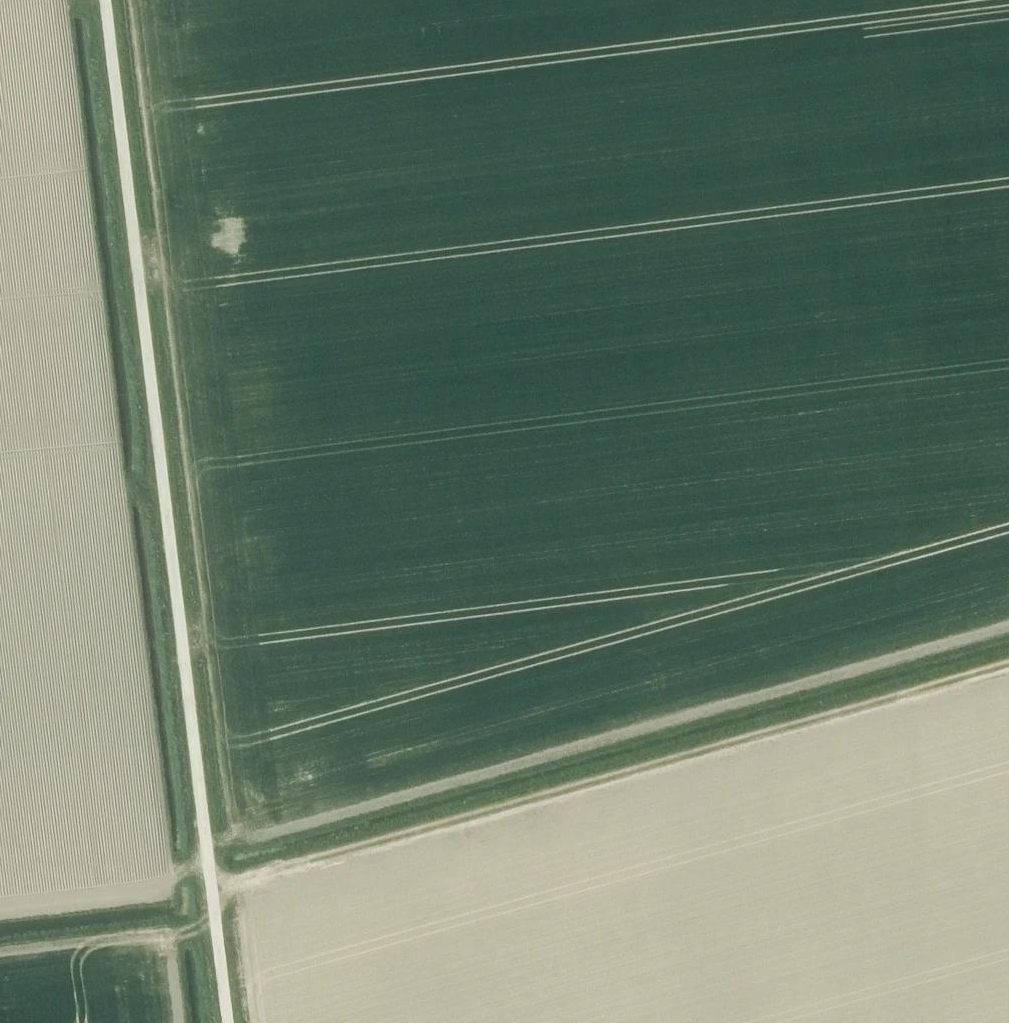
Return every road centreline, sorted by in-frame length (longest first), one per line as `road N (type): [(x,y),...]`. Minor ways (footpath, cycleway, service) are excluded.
road 1 (track): [(1008,666),(212,886)]

